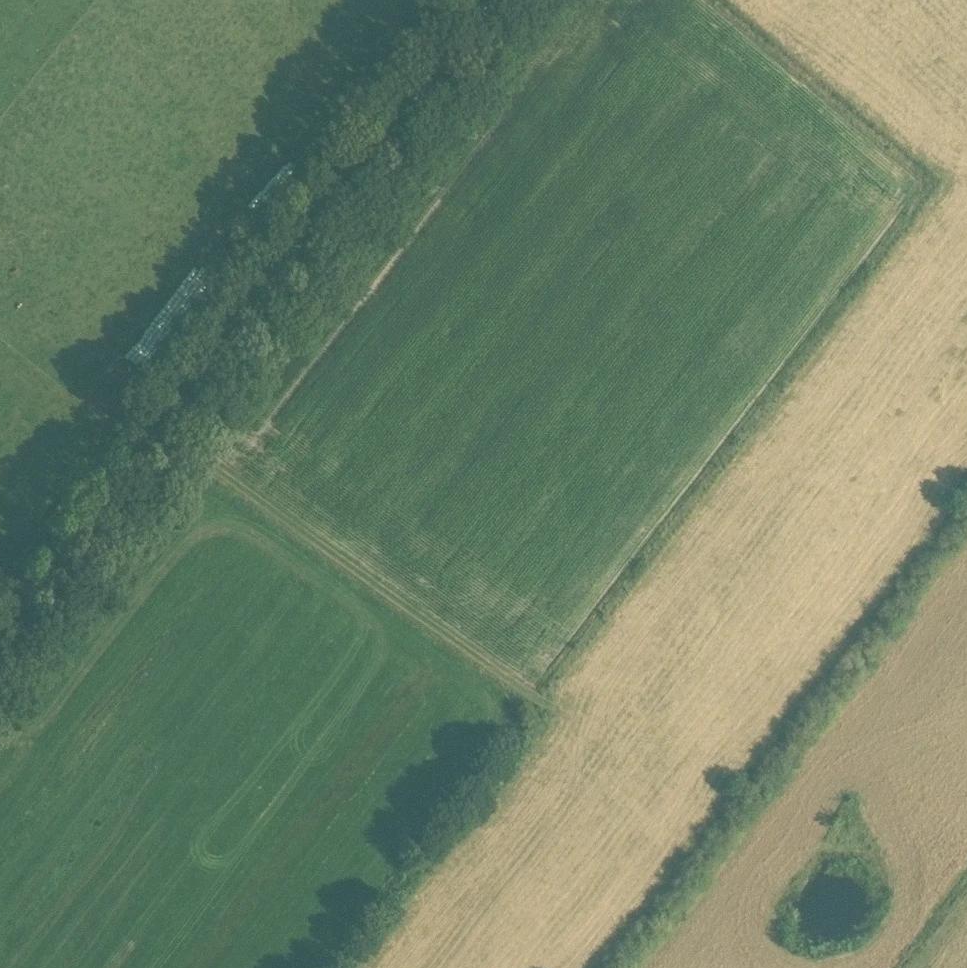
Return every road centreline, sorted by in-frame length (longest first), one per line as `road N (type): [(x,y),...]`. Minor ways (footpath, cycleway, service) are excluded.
road 1 (track): [(0,683),(530,0)]
road 2 (tertiary): [(0,650),(503,0)]

